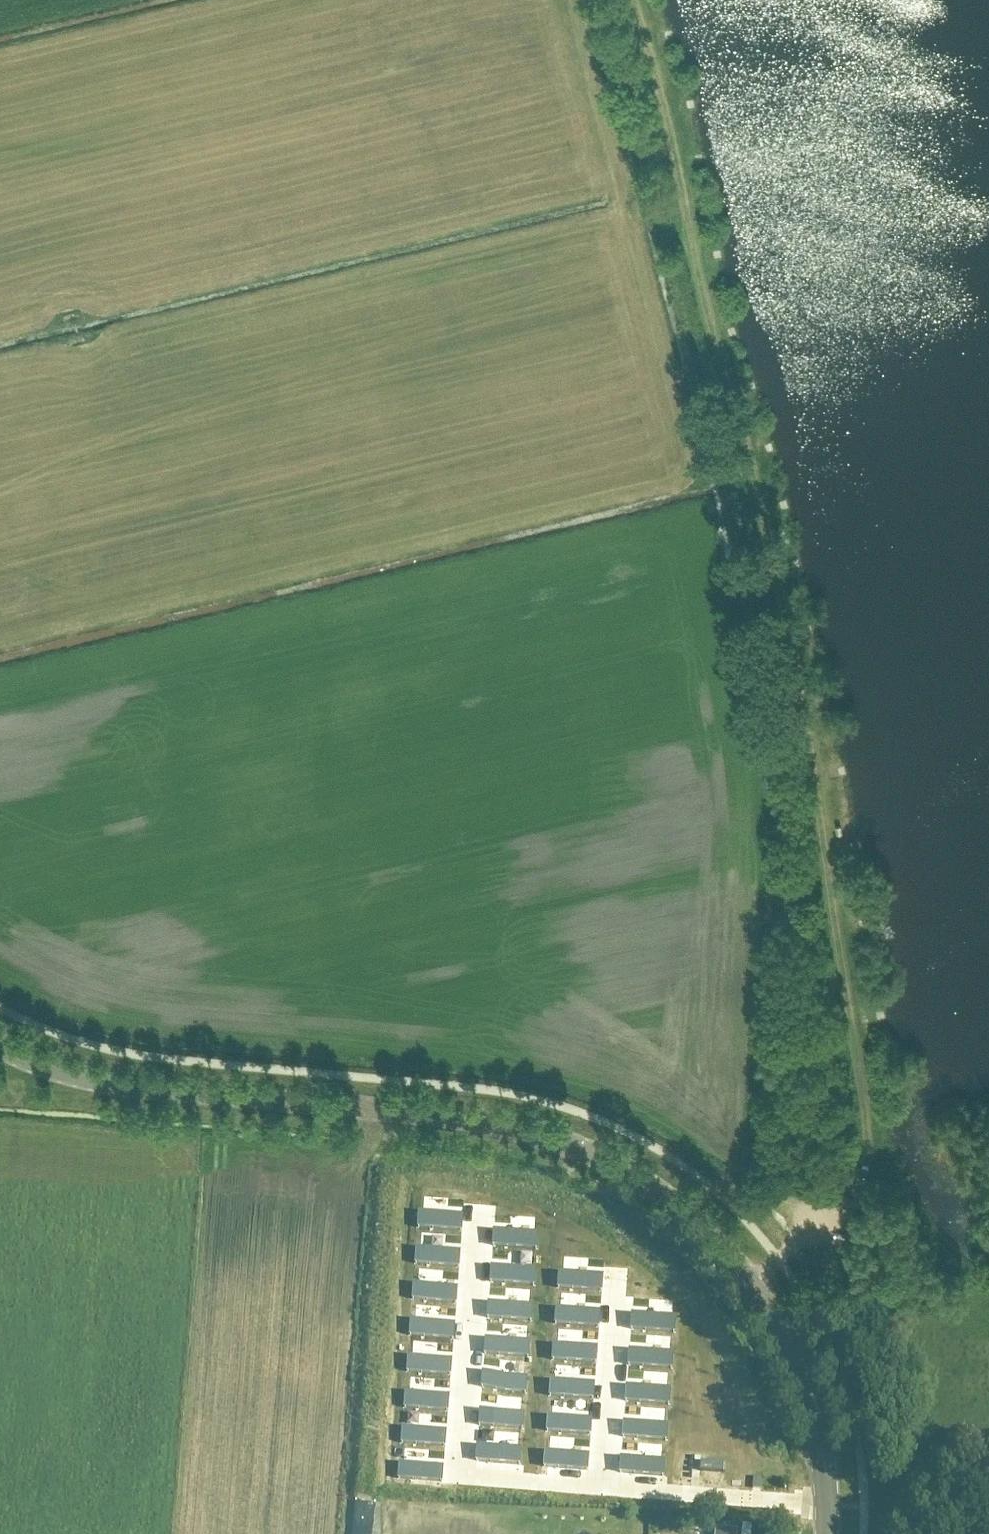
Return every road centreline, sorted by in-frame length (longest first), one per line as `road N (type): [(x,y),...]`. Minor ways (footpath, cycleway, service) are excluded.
road 1 (tertiary): [(826,1533),(820,1441),(781,1327),(705,1229),(613,1164),(568,1142),(469,1119),(87,1077),(0,1043)]

